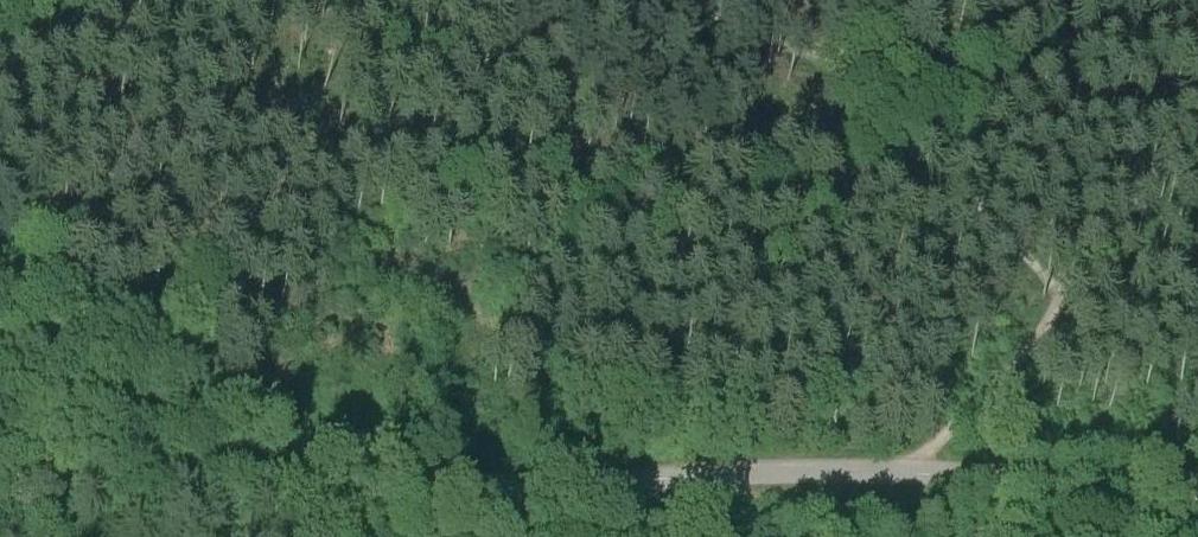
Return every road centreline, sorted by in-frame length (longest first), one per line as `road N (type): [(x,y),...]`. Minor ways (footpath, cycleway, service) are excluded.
road 1 (track): [(902,474),(452,492),(254,420),(0,256)]
road 2 (track): [(1197,488),(1087,489),(902,474)]

